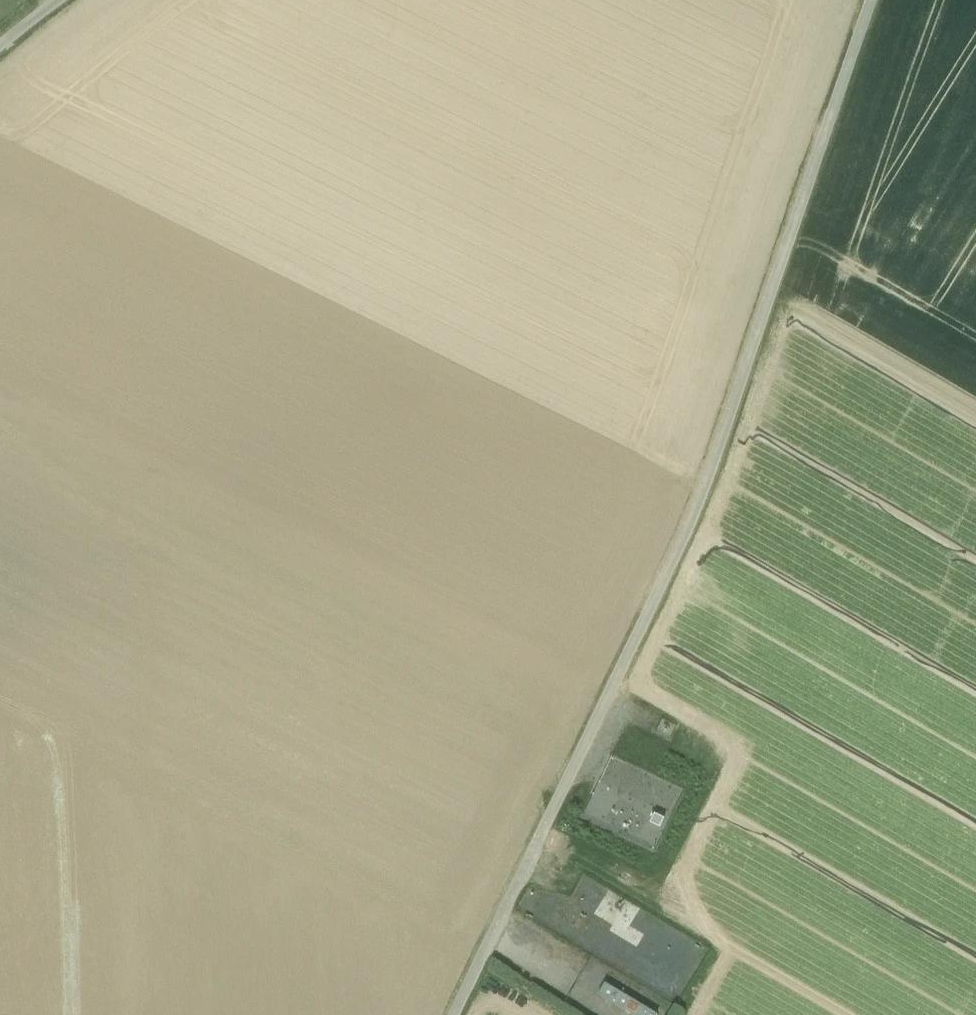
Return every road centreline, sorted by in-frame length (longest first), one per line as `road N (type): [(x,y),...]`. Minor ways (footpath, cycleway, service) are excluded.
road 1 (track): [(873,0),(704,494),(455,1014)]

